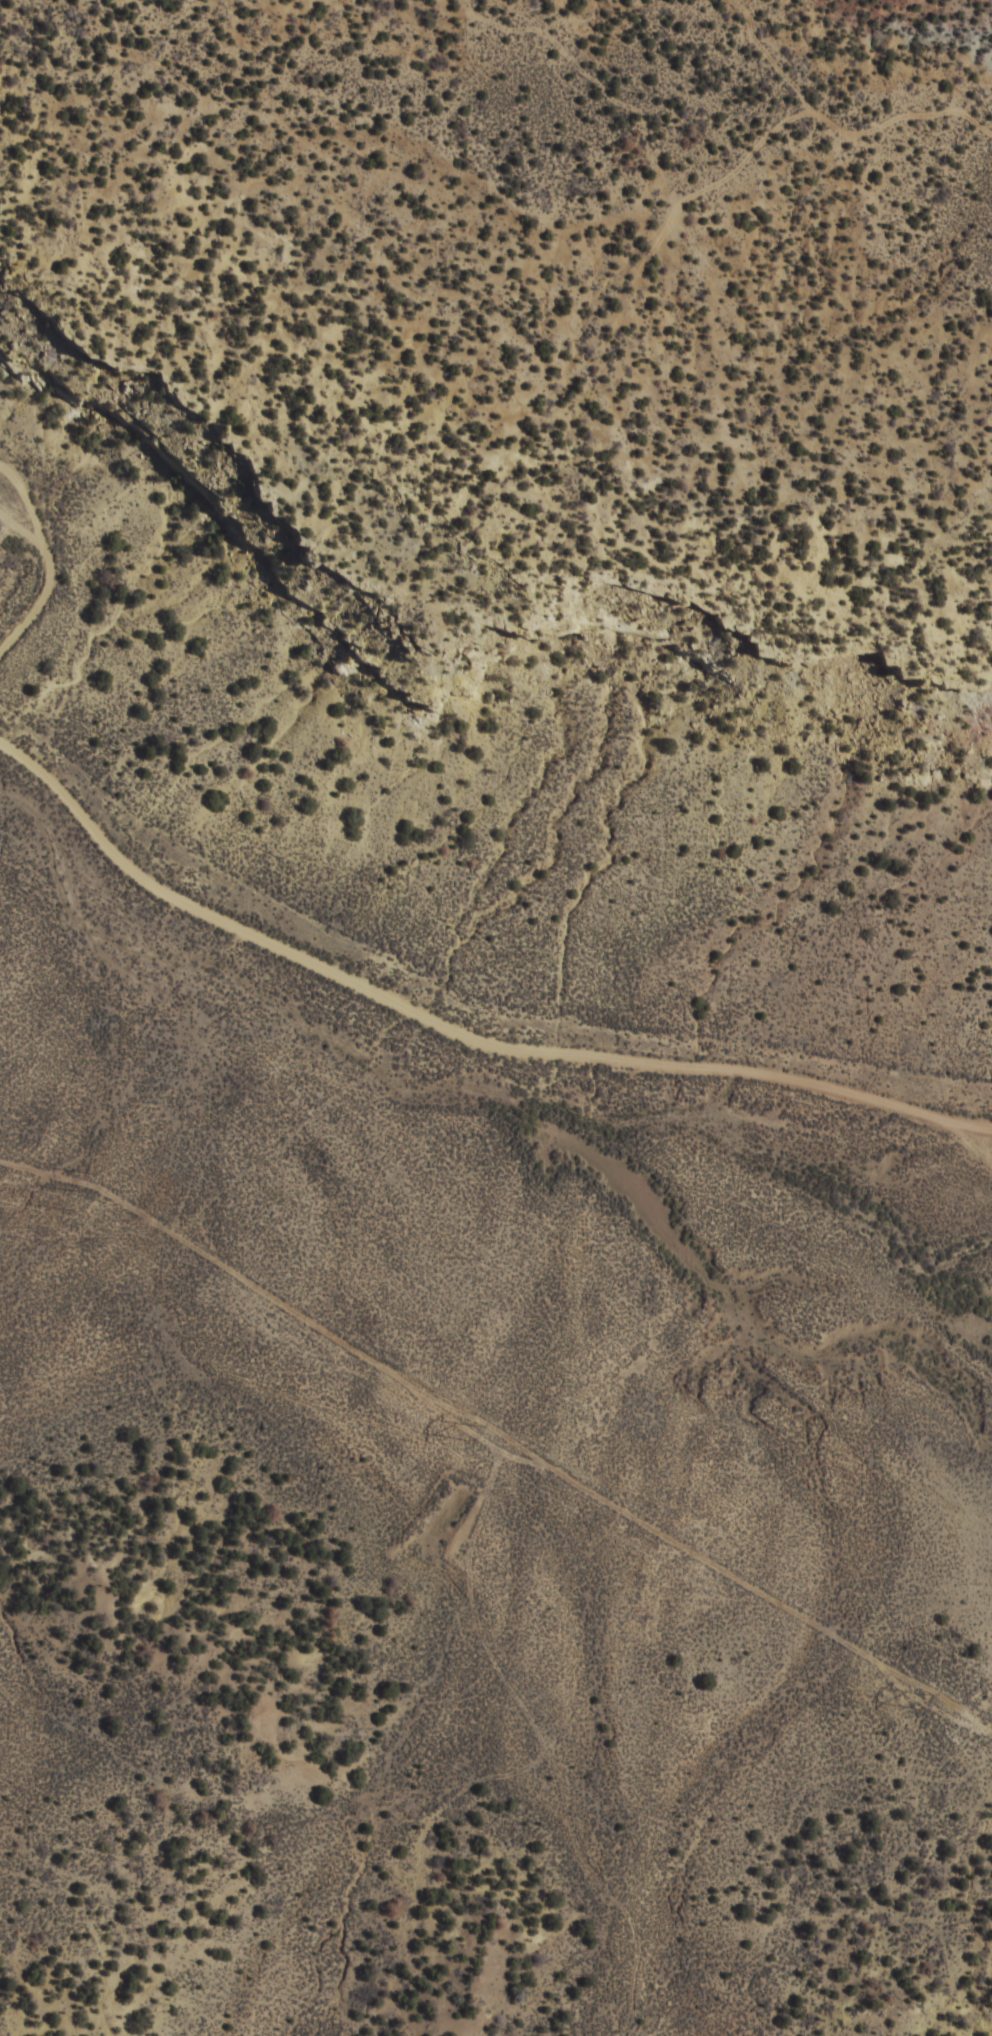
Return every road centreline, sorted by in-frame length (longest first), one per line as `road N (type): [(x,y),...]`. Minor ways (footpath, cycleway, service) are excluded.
road 1 (residential): [(991,1123),(758,1102),(344,977),(172,911),(56,731),(0,706)]

